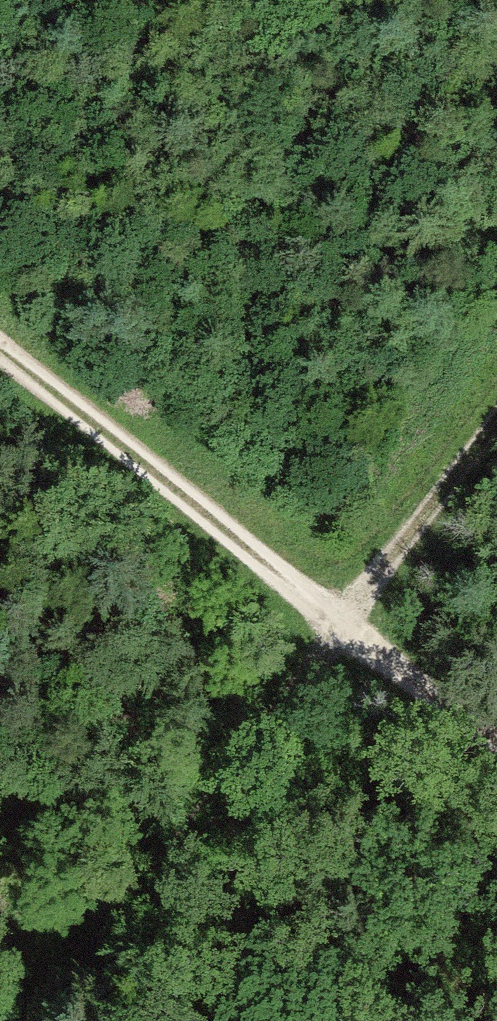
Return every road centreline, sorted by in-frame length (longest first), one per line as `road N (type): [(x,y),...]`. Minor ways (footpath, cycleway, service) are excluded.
road 1 (track): [(496,740),(0,352)]
road 2 (track): [(336,622),(496,409)]

